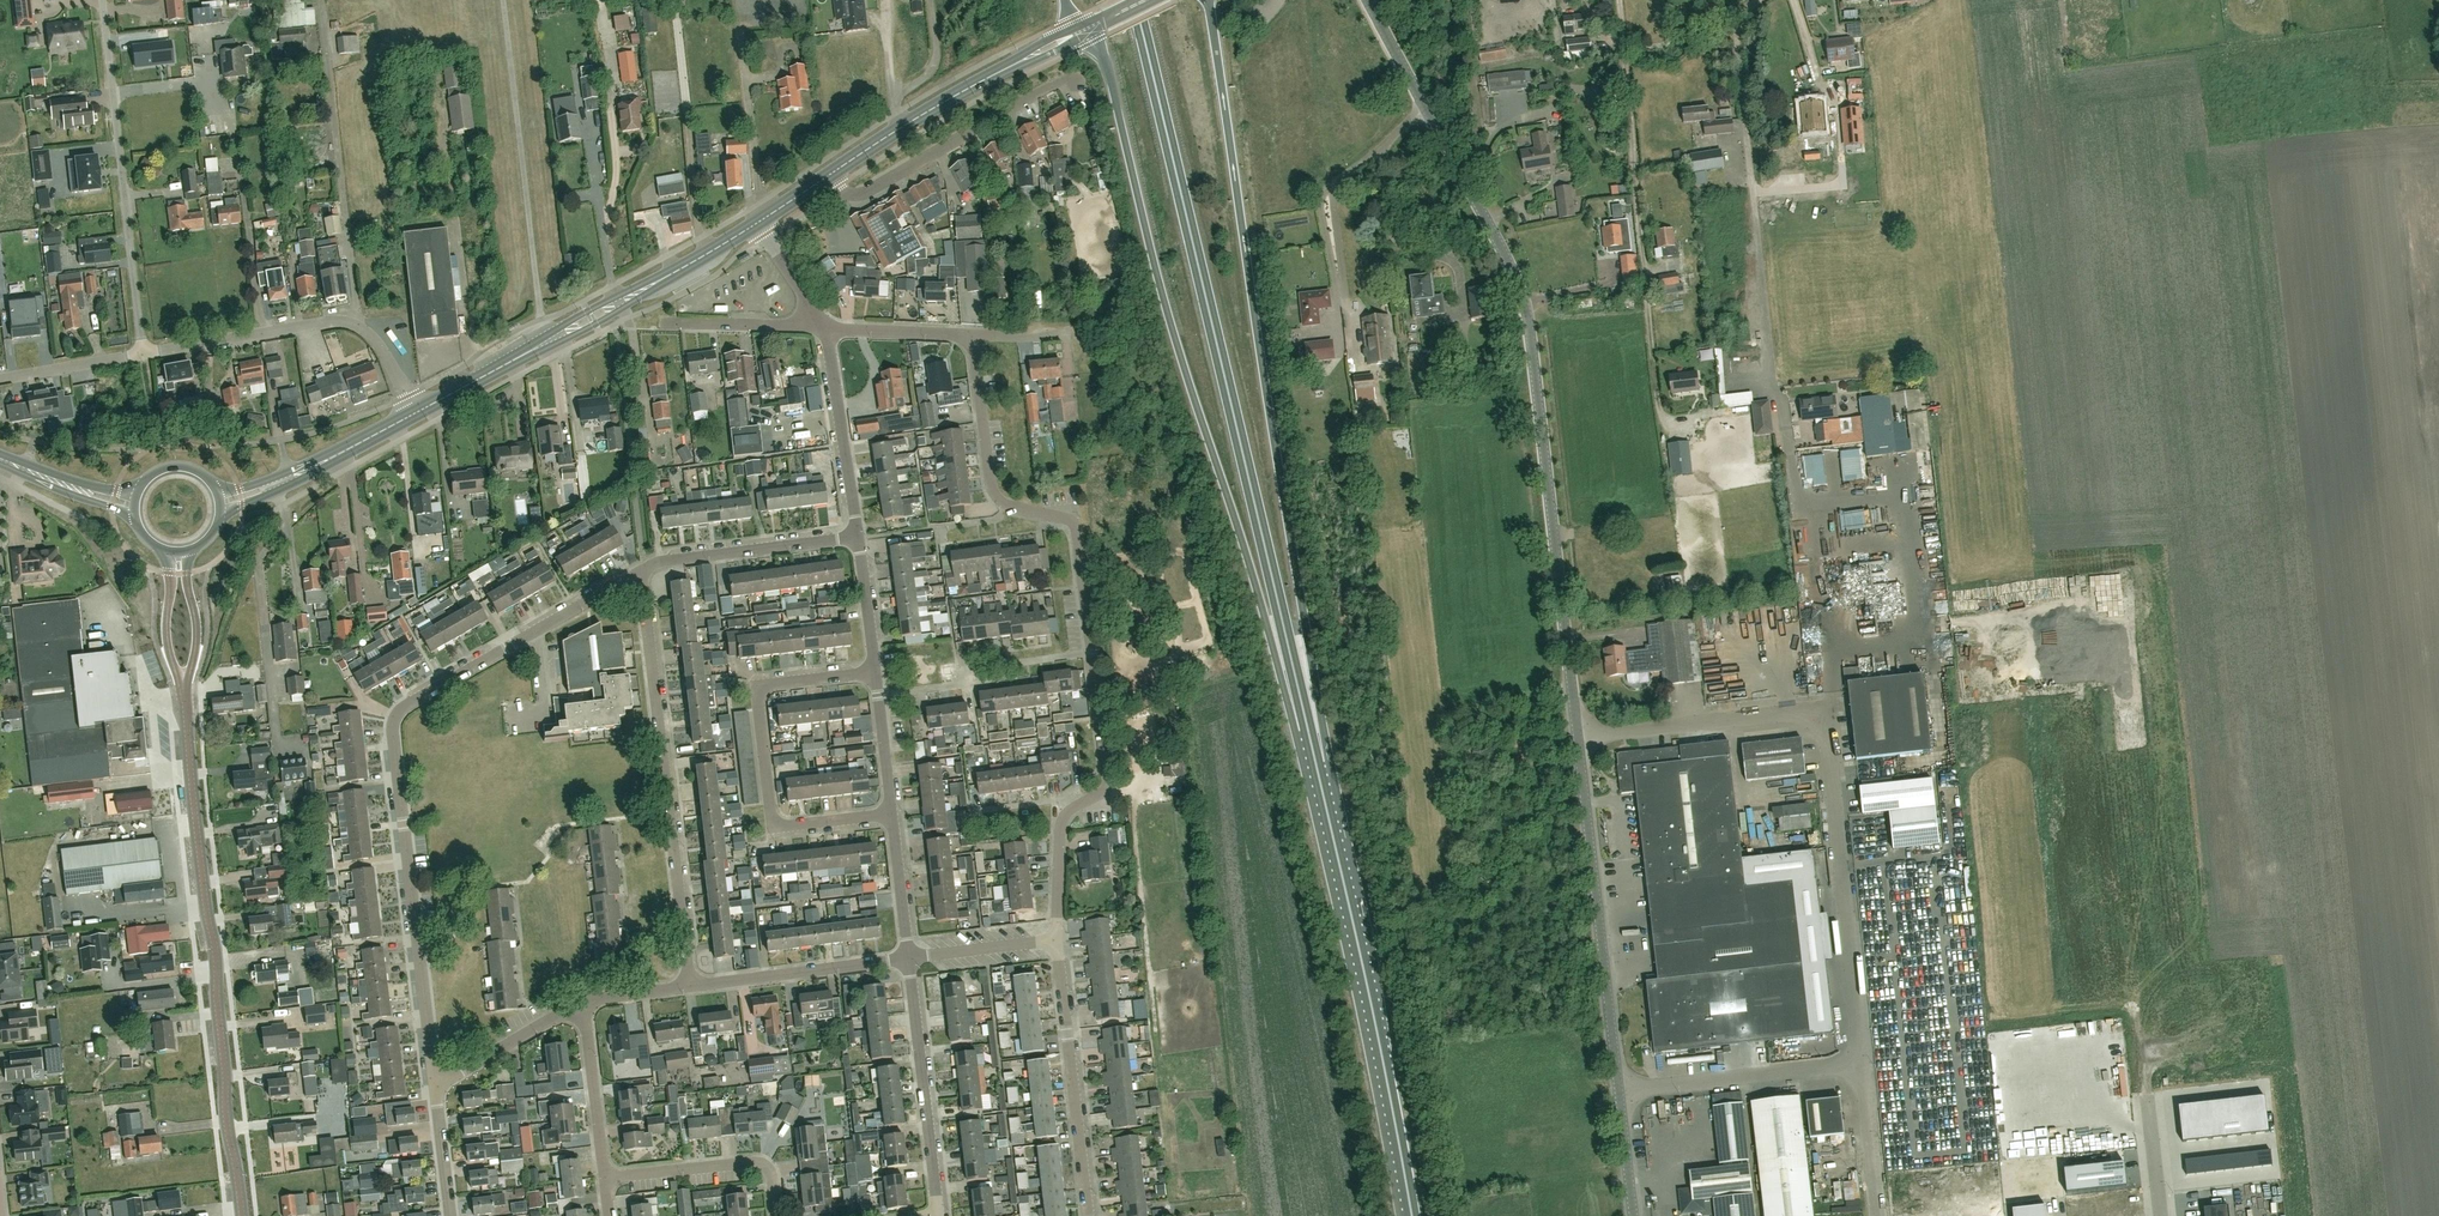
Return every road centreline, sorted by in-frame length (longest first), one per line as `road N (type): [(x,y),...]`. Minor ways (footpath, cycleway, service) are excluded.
road 1 (residential): [(1055,937),(1062,818),(1093,799),(1109,772),(1078,538),(1071,520),(997,499),(973,341),(955,333),(825,329)]
road 2 (trunk): [(1312,746),(1135,0)]
road 3 (trunk): [(1312,746),(1304,619),(1208,0)]
road 4 (trunk): [(1090,27),(1203,429),(1312,746)]
road 5 (residential): [(436,1087),(394,722),(408,704),(643,571)]
road 6 (unclassified): [(1577,737),(1526,304),(1424,105)]
road 7 (unclassified): [(1863,1062),(1823,716),(1809,711),(1577,737)]
road 8 (tertiary): [(242,1215),(185,705)]
road 9 (trunk): [(1411,1215),(1312,746)]
road 10 (residential): [(692,983),(643,571)]
road 11 (unclassified): [(1770,386),(1738,36),(1740,22),(1762,0)]
road 12 (primary): [(421,411),(760,223)]
road 13 (residential): [(890,815),(789,826),(770,805),(759,694),(768,686),(873,672)]
road 14 (unclassified): [(1619,1093),(1577,737)]
road 15 (residential): [(143,355),(103,0)]
road 16 (unclassified): [(421,411),(375,341),(349,323),(143,355)]
road 17 (unclassified): [(1343,347),(1328,196),(1424,105)]
road 18 (residential): [(1088,1215),(1055,937)]
road 19 (residential): [(937,1215),(907,959)]
road 20 (unclassified): [(1619,1093),(1863,1062)]
road 21 (primary): [(221,502),(295,477),(421,411)]
road 22 (residential): [(643,571),(664,561),(858,537)]
road 23 (residential): [(692,983),(907,959)]
road 24 (residential): [(779,1215),(775,1180),(760,1162),(608,1181)]
road 25 (residential): [(858,537),(825,329)]
road 26 (primary): [(905,126),(1077,33)]
road 27 (residential): [(608,1181),(589,1002)]
road 28 (residential): [(436,1087),(589,1002)]
road 29 (primary): [(760,223),(905,126)]
road 30 (residential): [(825,329),(665,324)]
road 31 (tertiary): [(165,551),(172,581),(166,638),(185,705)]
road 32 (tertiary): [(185,705),(196,643),(190,552)]
road 33 (unclassified): [(1879,1215),(1863,1062)]
road 34 (residential): [(907,959),(1055,937)]
road 35 (unclassified): [(905,126),(897,96),(938,62),(931,0)]
road 36 (unclassified): [(143,355),(0,380)]
road 37 (residential): [(907,959),(890,815)]
road 38 (residential): [(890,815),(873,672)]
road 39 (primary): [(135,506),(0,459)]
road 40 (residential): [(873,672),(858,537)]
road 41 (residential): [(450,1215),(436,1087)]
road 42 (unclassified): [(825,329),(760,223)]
road 43 (unclassified): [(1633,1215),(1619,1093)]
road 44 (primary): [(221,502),(208,478),(183,467),(145,481),(135,506)]
road 45 (unclassified): [(2162,1215),(2148,1094)]

